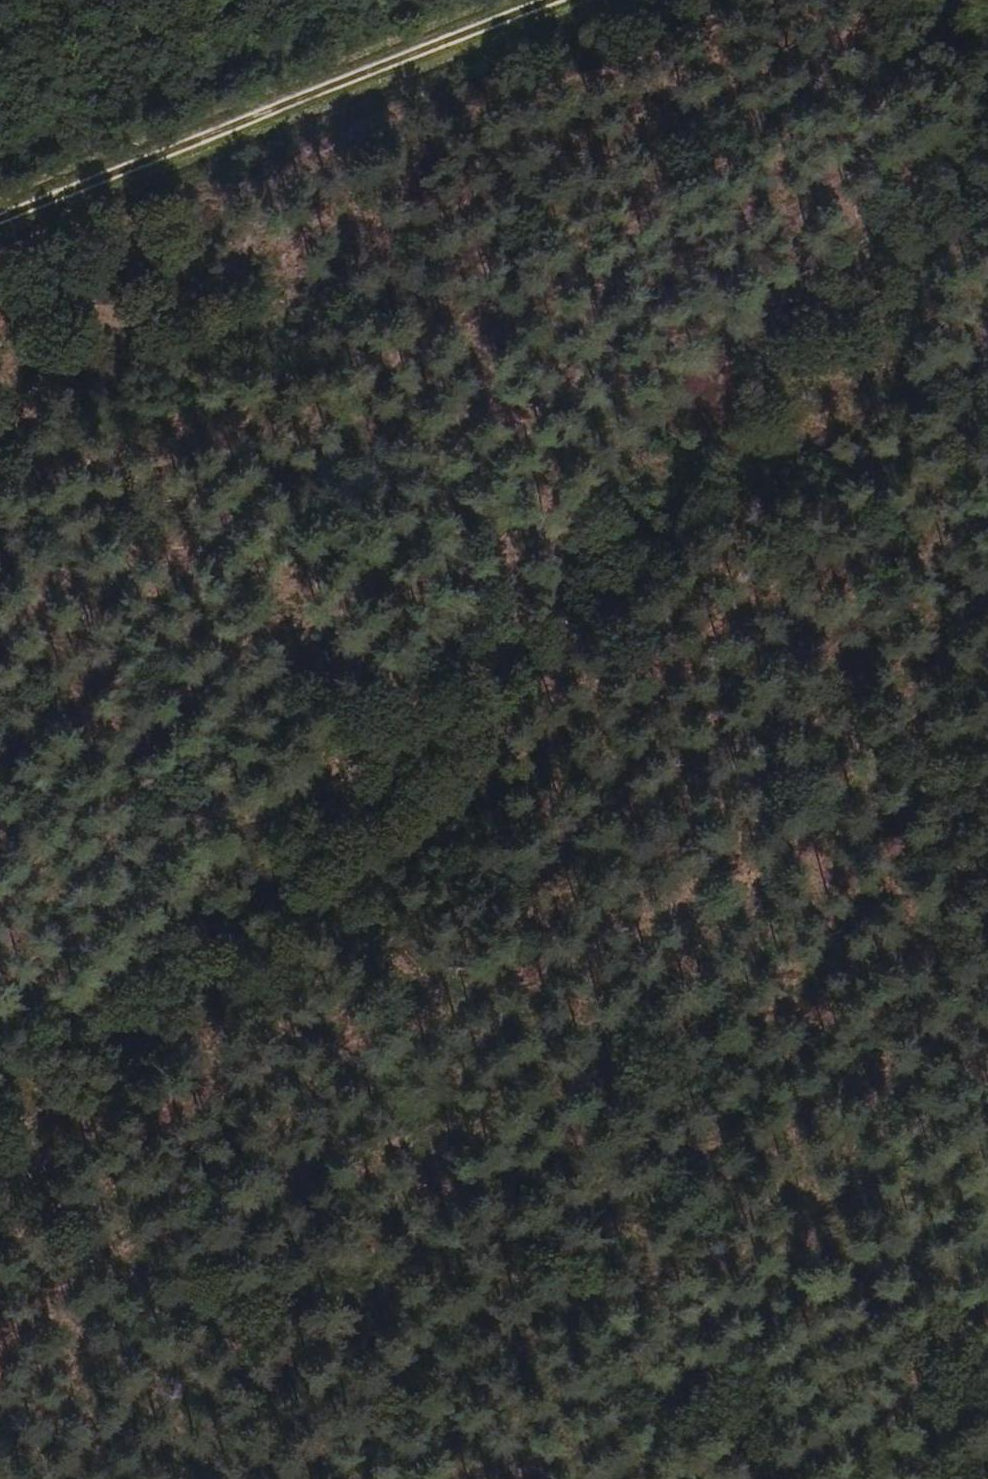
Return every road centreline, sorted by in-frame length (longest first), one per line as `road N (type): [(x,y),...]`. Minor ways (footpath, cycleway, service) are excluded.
road 1 (track): [(0,221),(550,0)]

